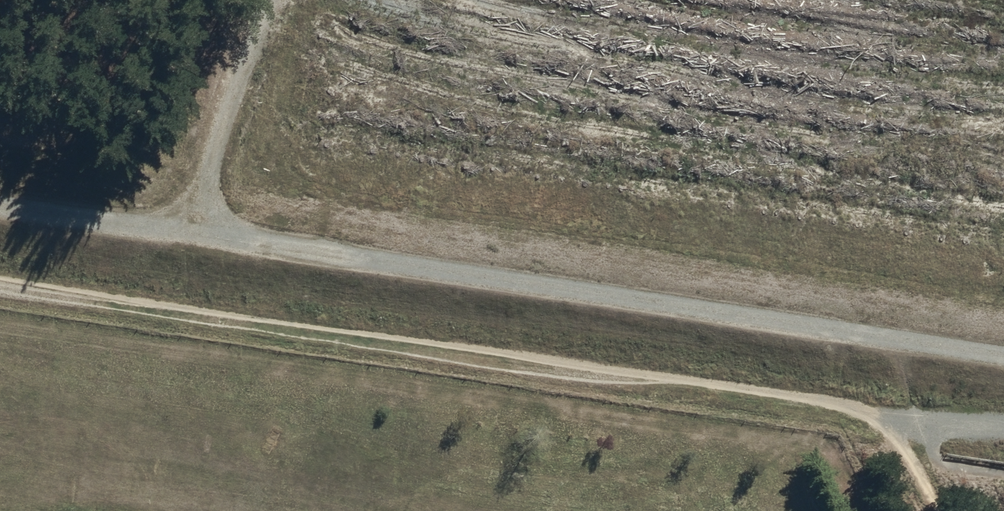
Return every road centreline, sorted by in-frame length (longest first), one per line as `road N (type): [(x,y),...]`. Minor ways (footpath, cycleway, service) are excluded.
road 1 (track): [(0,294),(1003,435)]
road 2 (track): [(191,224),(1003,354)]
road 3 (track): [(191,224),(271,0)]
road 4 (track): [(0,198),(191,224)]

